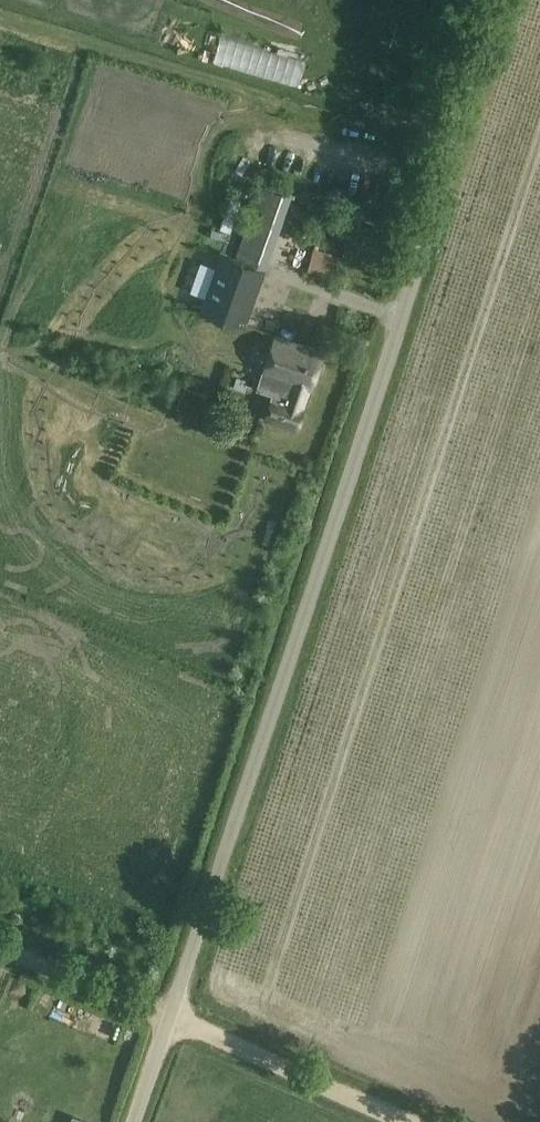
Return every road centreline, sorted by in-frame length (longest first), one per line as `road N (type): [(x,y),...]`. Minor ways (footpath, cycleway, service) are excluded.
road 1 (unclassified): [(131,1121),(502,0)]
road 2 (track): [(0,945),(415,1121)]

